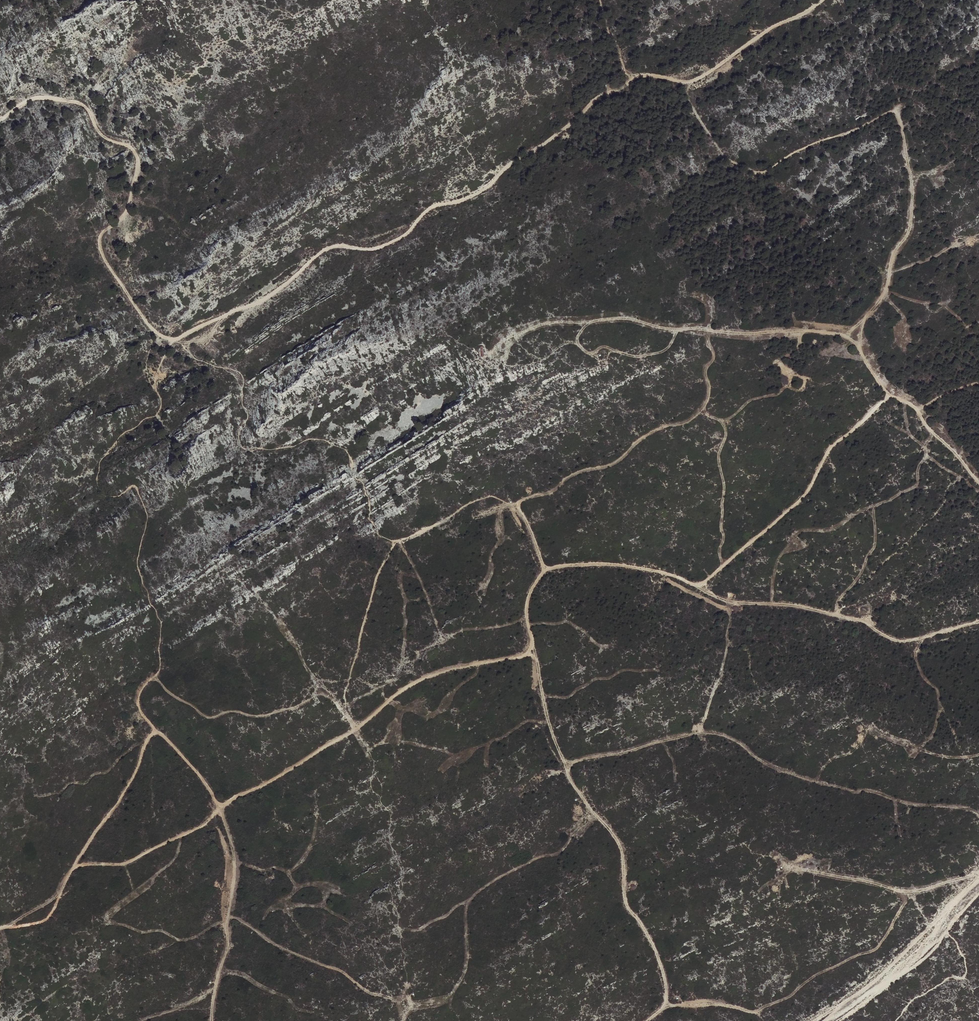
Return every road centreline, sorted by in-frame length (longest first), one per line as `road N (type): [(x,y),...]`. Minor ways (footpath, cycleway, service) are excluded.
road 1 (track): [(832,1020),(937,937),(978,889)]

